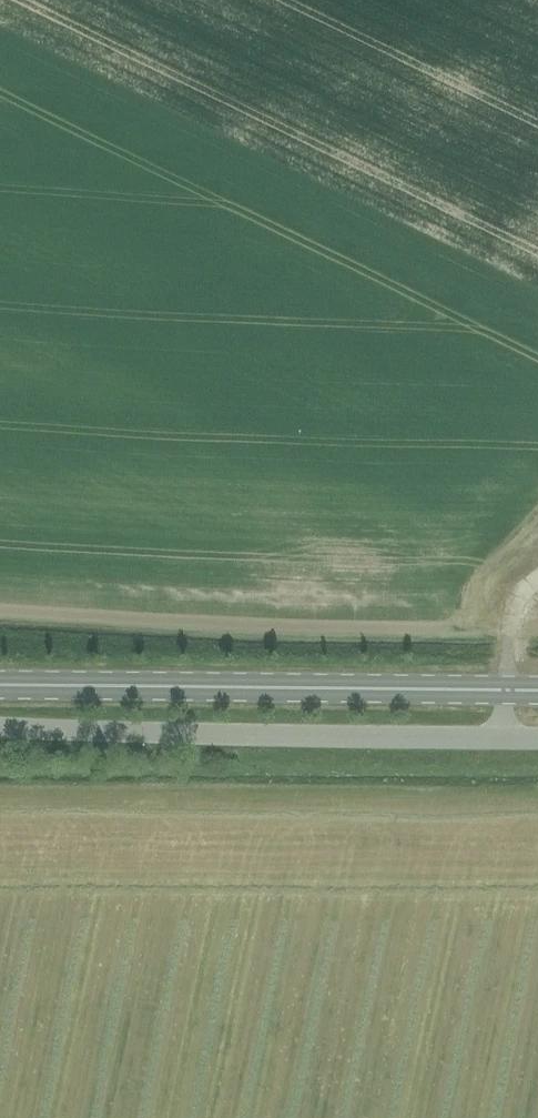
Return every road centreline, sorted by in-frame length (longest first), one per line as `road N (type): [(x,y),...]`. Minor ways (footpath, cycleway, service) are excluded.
road 1 (unclassified): [(537,736),(0,724)]
road 2 (secondary): [(537,692),(0,686)]

